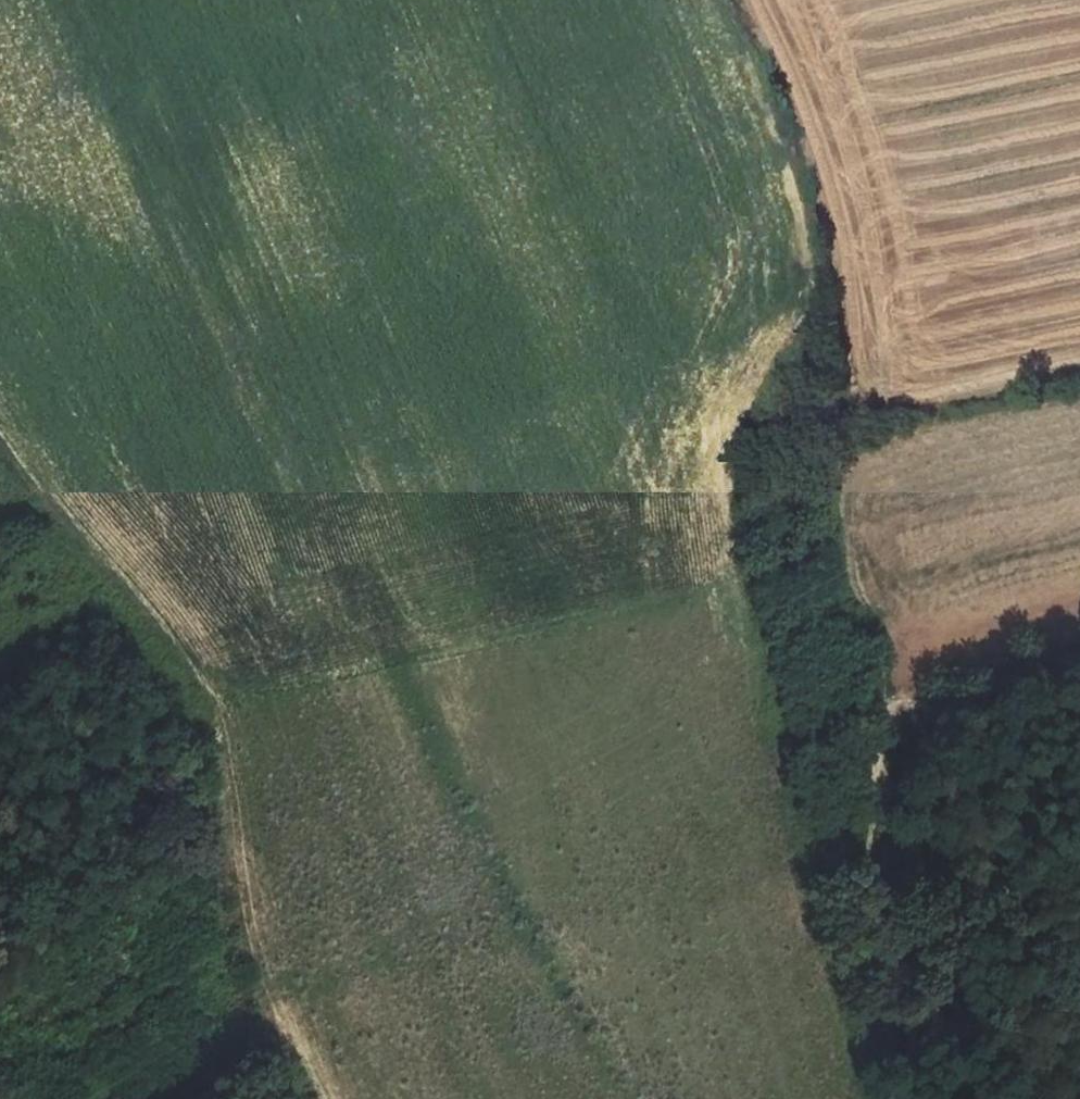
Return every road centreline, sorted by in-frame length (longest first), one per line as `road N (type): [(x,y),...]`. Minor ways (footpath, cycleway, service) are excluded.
road 1 (track): [(0,452),(64,554),(121,599),(189,692),(212,776),(214,895),(227,985),(247,1042),(293,1098)]

